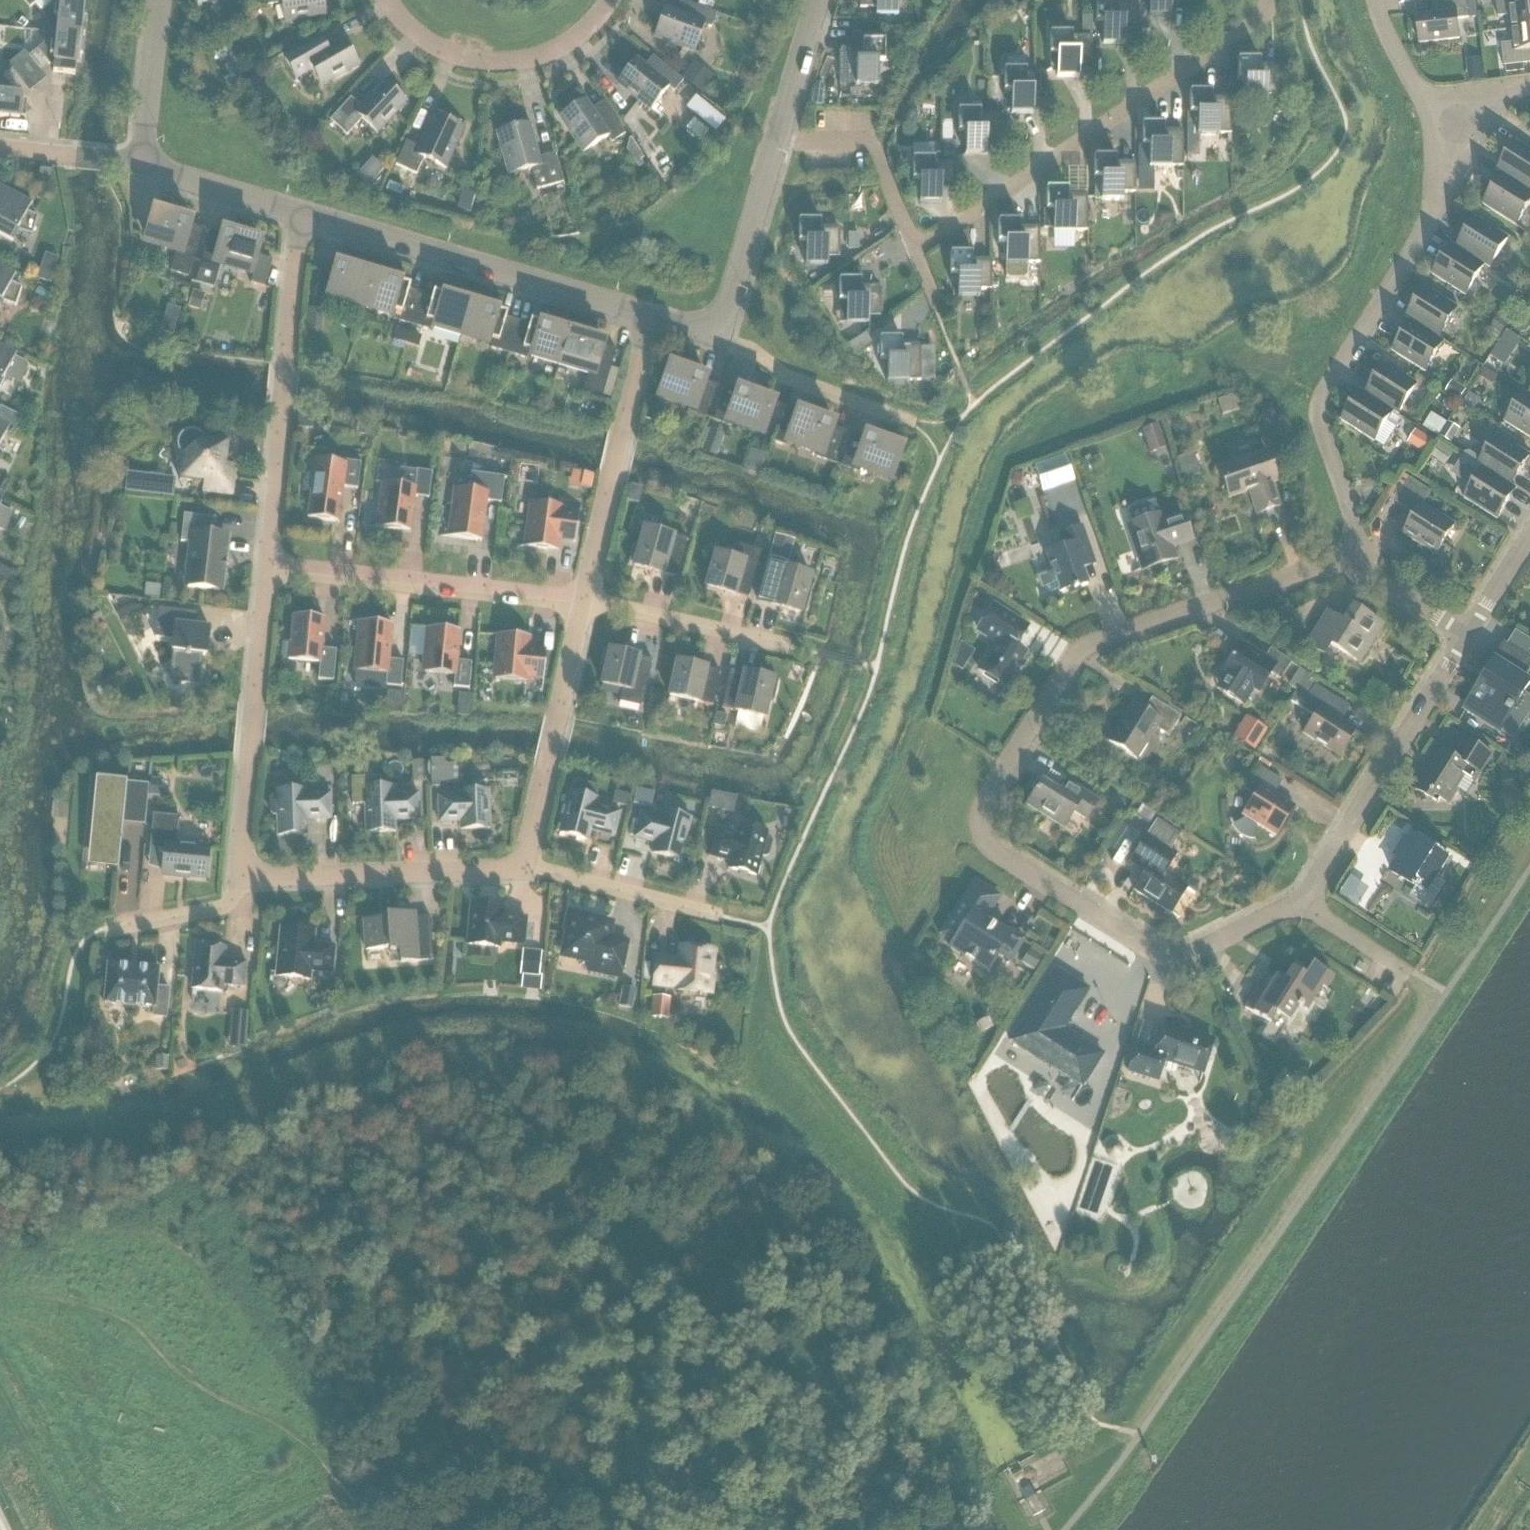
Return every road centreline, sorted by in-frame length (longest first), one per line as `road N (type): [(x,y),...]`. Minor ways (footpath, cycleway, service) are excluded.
road 1 (residential): [(1266,0),(1255,25),(929,246),(911,246),(871,145),(783,143)]
road 2 (residential): [(982,834),(984,798),(1089,646),(1351,554)]
road 3 (residential): [(1351,554),(1355,535),(1319,422),(1323,391),(1423,235),(1433,135),(1424,104)]
road 4 (residential): [(982,834),(1002,860),(1166,953),(1189,953),(1303,902)]
road 5 (tertiary): [(649,315),(307,215)]
road 6 (residential): [(268,563),(307,215)]
road 7 (residential): [(584,597),(268,563)]
road 8 (residential): [(238,878),(268,563)]
road 9 (residential): [(1303,902),(1468,633)]
road 10 (residential): [(238,878),(523,870)]
road 11 (residential): [(618,0),(569,51),(529,66),(484,68),(446,58),(409,30),(388,0)]
road 12 (residential): [(523,870),(584,597)]
road 13 (residential): [(812,652),(584,597)]
road 14 (residential): [(903,419),(787,378),(717,335)]
road 15 (tertiary): [(717,335),(783,143)]
road 16 (residential): [(523,870),(716,916)]
road 17 (tertiary): [(307,215),(142,167)]
road 18 (tertiary): [(142,167),(160,0)]
road 19 (residential): [(108,930),(220,908),(238,878)]
road 20 (tertiary): [(783,143),(823,0)]
road 21 (residential): [(142,167),(0,150)]
road 22 (residential): [(1468,633),(1351,554)]
road 23 (residential): [(1303,902),(1416,978)]

